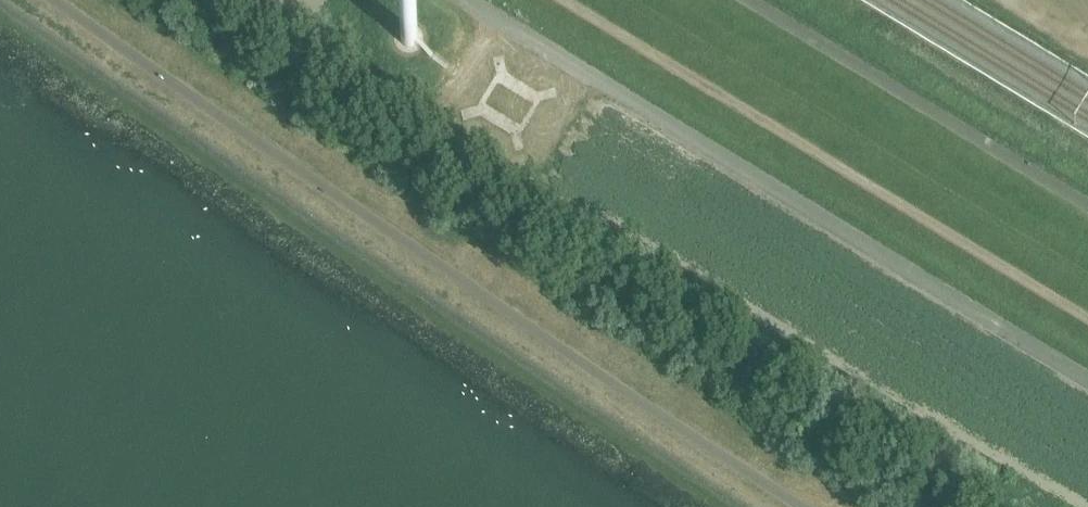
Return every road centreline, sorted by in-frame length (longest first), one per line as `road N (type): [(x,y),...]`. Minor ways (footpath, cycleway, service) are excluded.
road 1 (track): [(1087,317),(572,0)]

